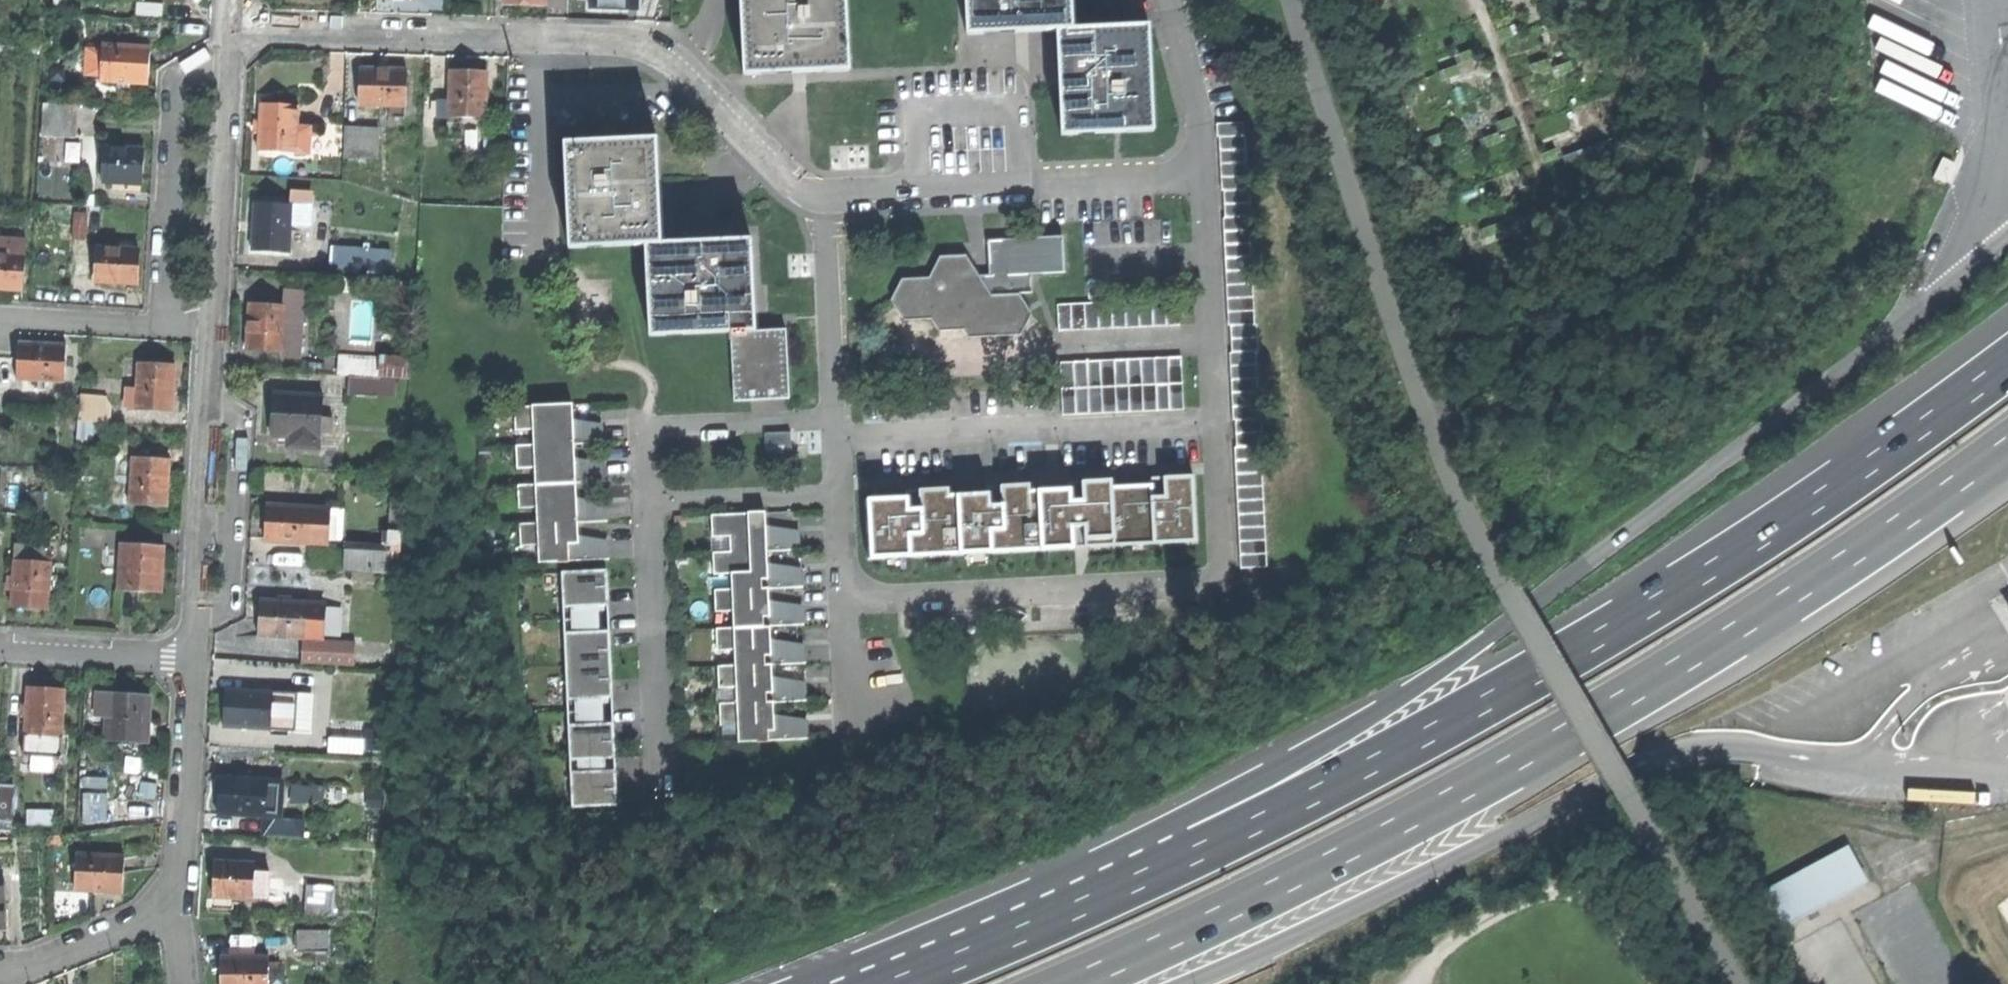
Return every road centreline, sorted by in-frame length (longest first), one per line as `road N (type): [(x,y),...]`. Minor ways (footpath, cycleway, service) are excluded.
road 1 (residential): [(232,29),(629,44),(677,69),(794,185),(824,193),(1148,178),(1183,168),(1199,152),(1201,124),(1169,0)]
road 2 (trunk): [(1072,983),(1246,906),(1679,669),(2007,447)]
road 3 (trunk): [(2007,365),(1646,612),(1130,884)]
road 4 (trunk): [(1930,298),(1498,629),(1253,784),(1130,884)]
road 5 (unclassified): [(1639,806),(1432,435),(1291,0)]
road 6 (trunk): [(1194,983),(1662,754)]
road 7 (residential): [(215,331),(196,660)]
road 8 (track): [(1653,983),(1608,917),(1576,893),(1555,891),(1435,954),(1418,983)]
road 9 (residential): [(163,328),(179,104),(190,78),(231,51)]
road 10 (residential): [(231,51),(215,331)]
road 11 (trunk): [(1130,884),(901,983)]
road 12 (residential): [(196,660),(180,906)]
road 13 (unclassified): [(1639,806),(1741,983)]
road 14 (residential): [(0,650),(196,660)]
road 15 (residential): [(180,906),(57,957),(0,970)]
road 16 (residential): [(163,328),(0,317)]

